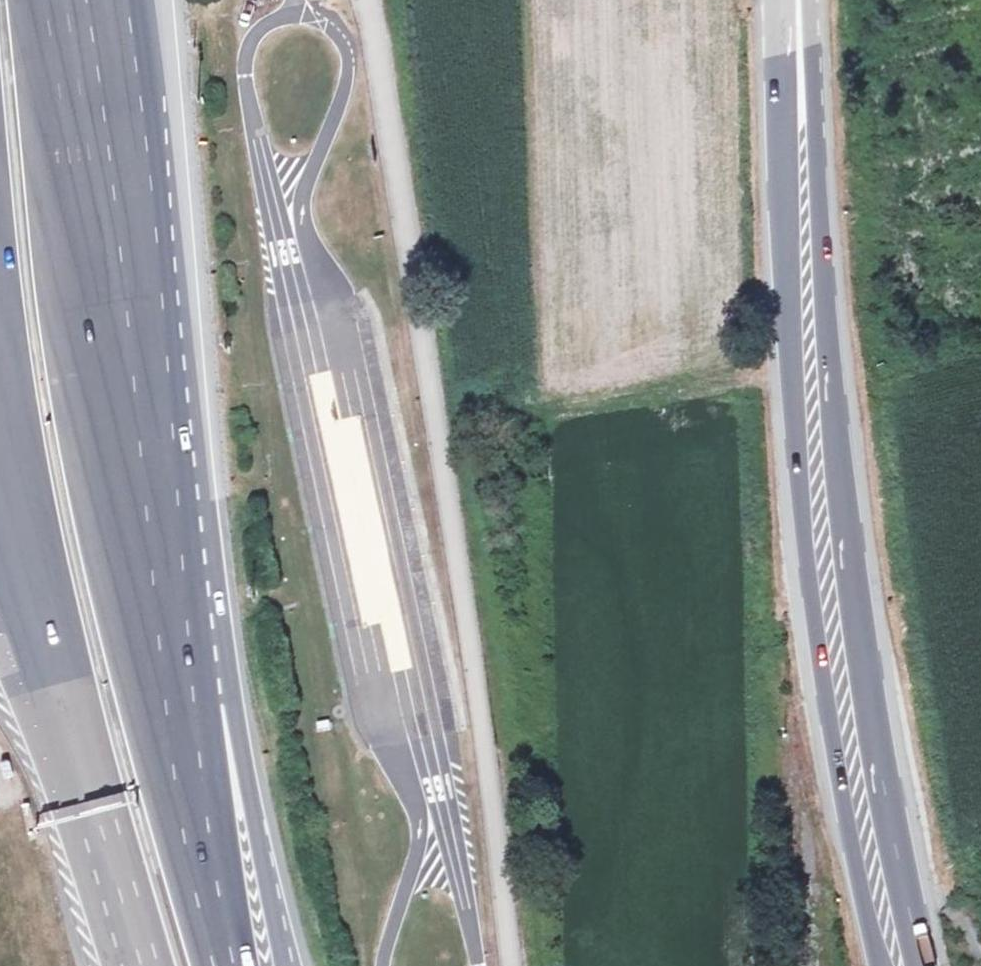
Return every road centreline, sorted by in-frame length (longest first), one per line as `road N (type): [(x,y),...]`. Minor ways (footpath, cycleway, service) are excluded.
road 1 (unclassified): [(366,0),(478,711),(506,965)]
road 2 (primary): [(923,965),(853,584),(828,255),(789,25)]
road 3 (primary): [(789,25),(783,293),(807,565),(877,965)]
road 4 (motorway): [(146,502),(91,0)]
road 5 (motorway): [(282,965),(253,823),(146,502)]
road 6 (motorway): [(228,965),(146,502)]
road 7 (motorway): [(0,527),(135,965)]

